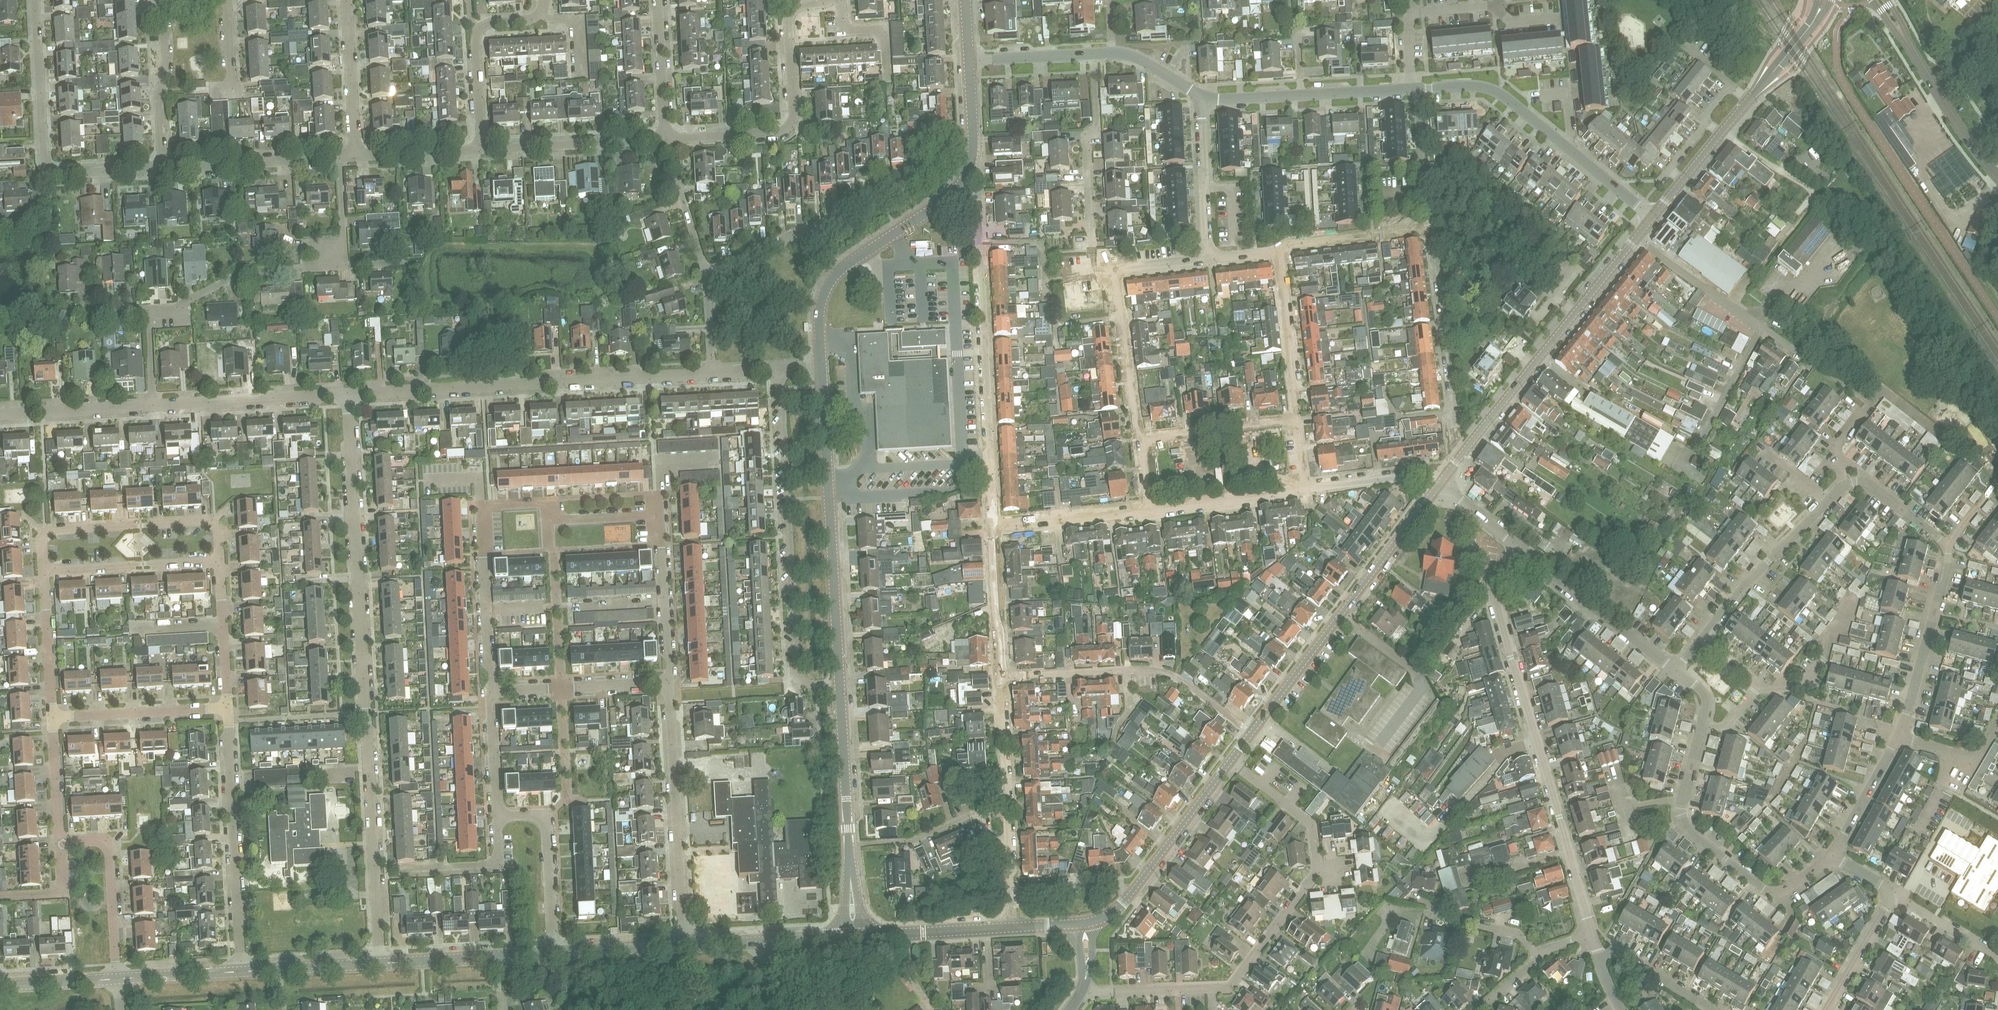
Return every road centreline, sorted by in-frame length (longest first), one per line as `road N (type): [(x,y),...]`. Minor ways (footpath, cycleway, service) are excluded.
road 1 (residential): [(377,897),(347,395)]
road 2 (residential): [(665,603),(660,516),(548,521),(547,505),(483,508),(491,693)]
road 3 (residential): [(1083,989),(1229,989),(1319,869),(1309,820),(1232,760)]
road 4 (residential): [(1592,934),(1495,593),(1522,549)]
road 5 (residential): [(347,395),(711,372)]
road 6 (residential): [(840,686),(797,688),(780,369)]
road 7 (tertiary): [(1232,760),(1439,485)]
road 8 (residential): [(840,686),(822,366)]
road 9 (residential): [(1900,737),(1946,546),(1871,487),(1847,485)]
road 10 (tertiary): [(1439,485),(1636,238)]
road 11 (residential): [(1653,217),(1505,97),(1475,86),(1417,88)]
road 12 (residential): [(992,460),(979,217),(960,187)]
road 13 (residential): [(1139,440),(1114,272),(1209,259)]
road 14 (residential): [(684,947),(666,682)]
road 15 (residential): [(226,709),(242,972)]
road 16 (residential): [(44,571),(42,540),(51,530),(208,521),(218,529),(220,562)]
road 17 (residential): [(822,366),(821,305),(834,277),(960,187)]
road 18 (residential): [(667,138),(790,124),(789,23),(799,8)]
road 19 (residential): [(706,274),(923,178)]
road 20 (tertiary): [(1084,925),(1121,907),(1232,760)]
road 21 (residential): [(1004,676),(992,460)]
road 22 (residential): [(147,309),(177,308),(243,272),(344,266)]
road 23 (residential): [(1832,856),(1782,890),(1760,888),(1687,828),(1682,800)]
road 24 (residential): [(1454,429),(1432,228)]
road 25 (residential): [(1091,248),(1085,135),(1097,125),(1094,54)]
road 26 (residential): [(481,150),(477,32),(491,22),(534,18),(544,0)]
road 27 (residential): [(1677,672),(1522,549)]
road 28 (residential): [(154,405),(347,395)]
road 29 (residential): [(481,150),(667,138)]
road 30 (residential): [(118,978),(110,848),(103,841),(60,844)]
road 31 (residential): [(1703,638),(1825,503)]
road 32 (residential): [(554,954),(546,822),(498,817)]
road 33 (residential): [(162,168),(339,158)]
road 34 (residential): [(220,562),(44,571)]
road 35 (residential): [(491,693),(666,682)]
road 36 (residential): [(1178,678),(1148,671),(1004,676)]
road 37 (residential): [(52,719),(226,709)]
road 38 (residential): [(1280,248),(1298,420)]
road 39 (residential): [(382,964),(554,954)]
road 40 (residential): [(162,168),(167,0)]
road 41 (residential): [(849,845),(914,839),(1007,798)]
road 42 (residential): [(48,166),(36,0)]
road 43 (residential): [(1209,259),(1203,97)]
road 44 (residential): [(1146,509),(1306,488)]
road 45 (residential): [(1298,420),(1139,440)]
road 46 (residential): [(849,845),(840,686)]
road 47 (residential): [(357,156),(348,0)]
road 48 (residential): [(0,414),(154,405)]
road 49 (residential): [(1761,328),(1636,238)]
road 50 (residential): [(1280,248),(1432,228)]
road 51 (residential): [(1704,724),(1727,730),(1759,682),(1703,638)]
road 52 (residential): [(52,719),(44,571)]
road 53 (tertiary): [(1997,177),(1914,55)]
road 54 (residential): [(220,562),(226,709)]
road 55 (residential): [(402,871),(500,862),(498,817)]
road 56 (residential): [(706,274),(667,138)]
road 57 (residential): [(242,972),(382,964)]
road 58 (residential): [(667,138),(659,0)]
road 59 (residential): [(1439,485),(1424,474),(1306,488)]
road 60 (residential): [(1832,856),(1900,737)]
road 61 (residential): [(1827,1009),(1894,895)]
road 62 (residential): [(554,954),(684,947)]
road 63 (residential): [(1599,957),(1613,951),(1712,1009)]
road 64 (residential): [(960,187),(973,149),(970,61)]
road 65 (residential): [(377,897),(357,897),(343,886),(330,797)]
road 66 (residential): [(1539,959),(1519,934),(1426,913)]
road 67 (residential): [(1703,440),(1761,328)]
road 68 (residential): [(60,844),(52,719)]
road 69 (residential): [(888,82),(884,30),(842,31),(840,0)]
road 70 (residential): [(498,817),(491,693)]
road 71 (residential): [(1094,54),(970,61)]
road 72 (residential): [(357,156),(481,150)]
road 73 (residential): [(118,978),(242,972)]
road 74 (residential): [(1007,798),(1004,676)]
road 75 (residential): [(1997,960),(1894,895)]

